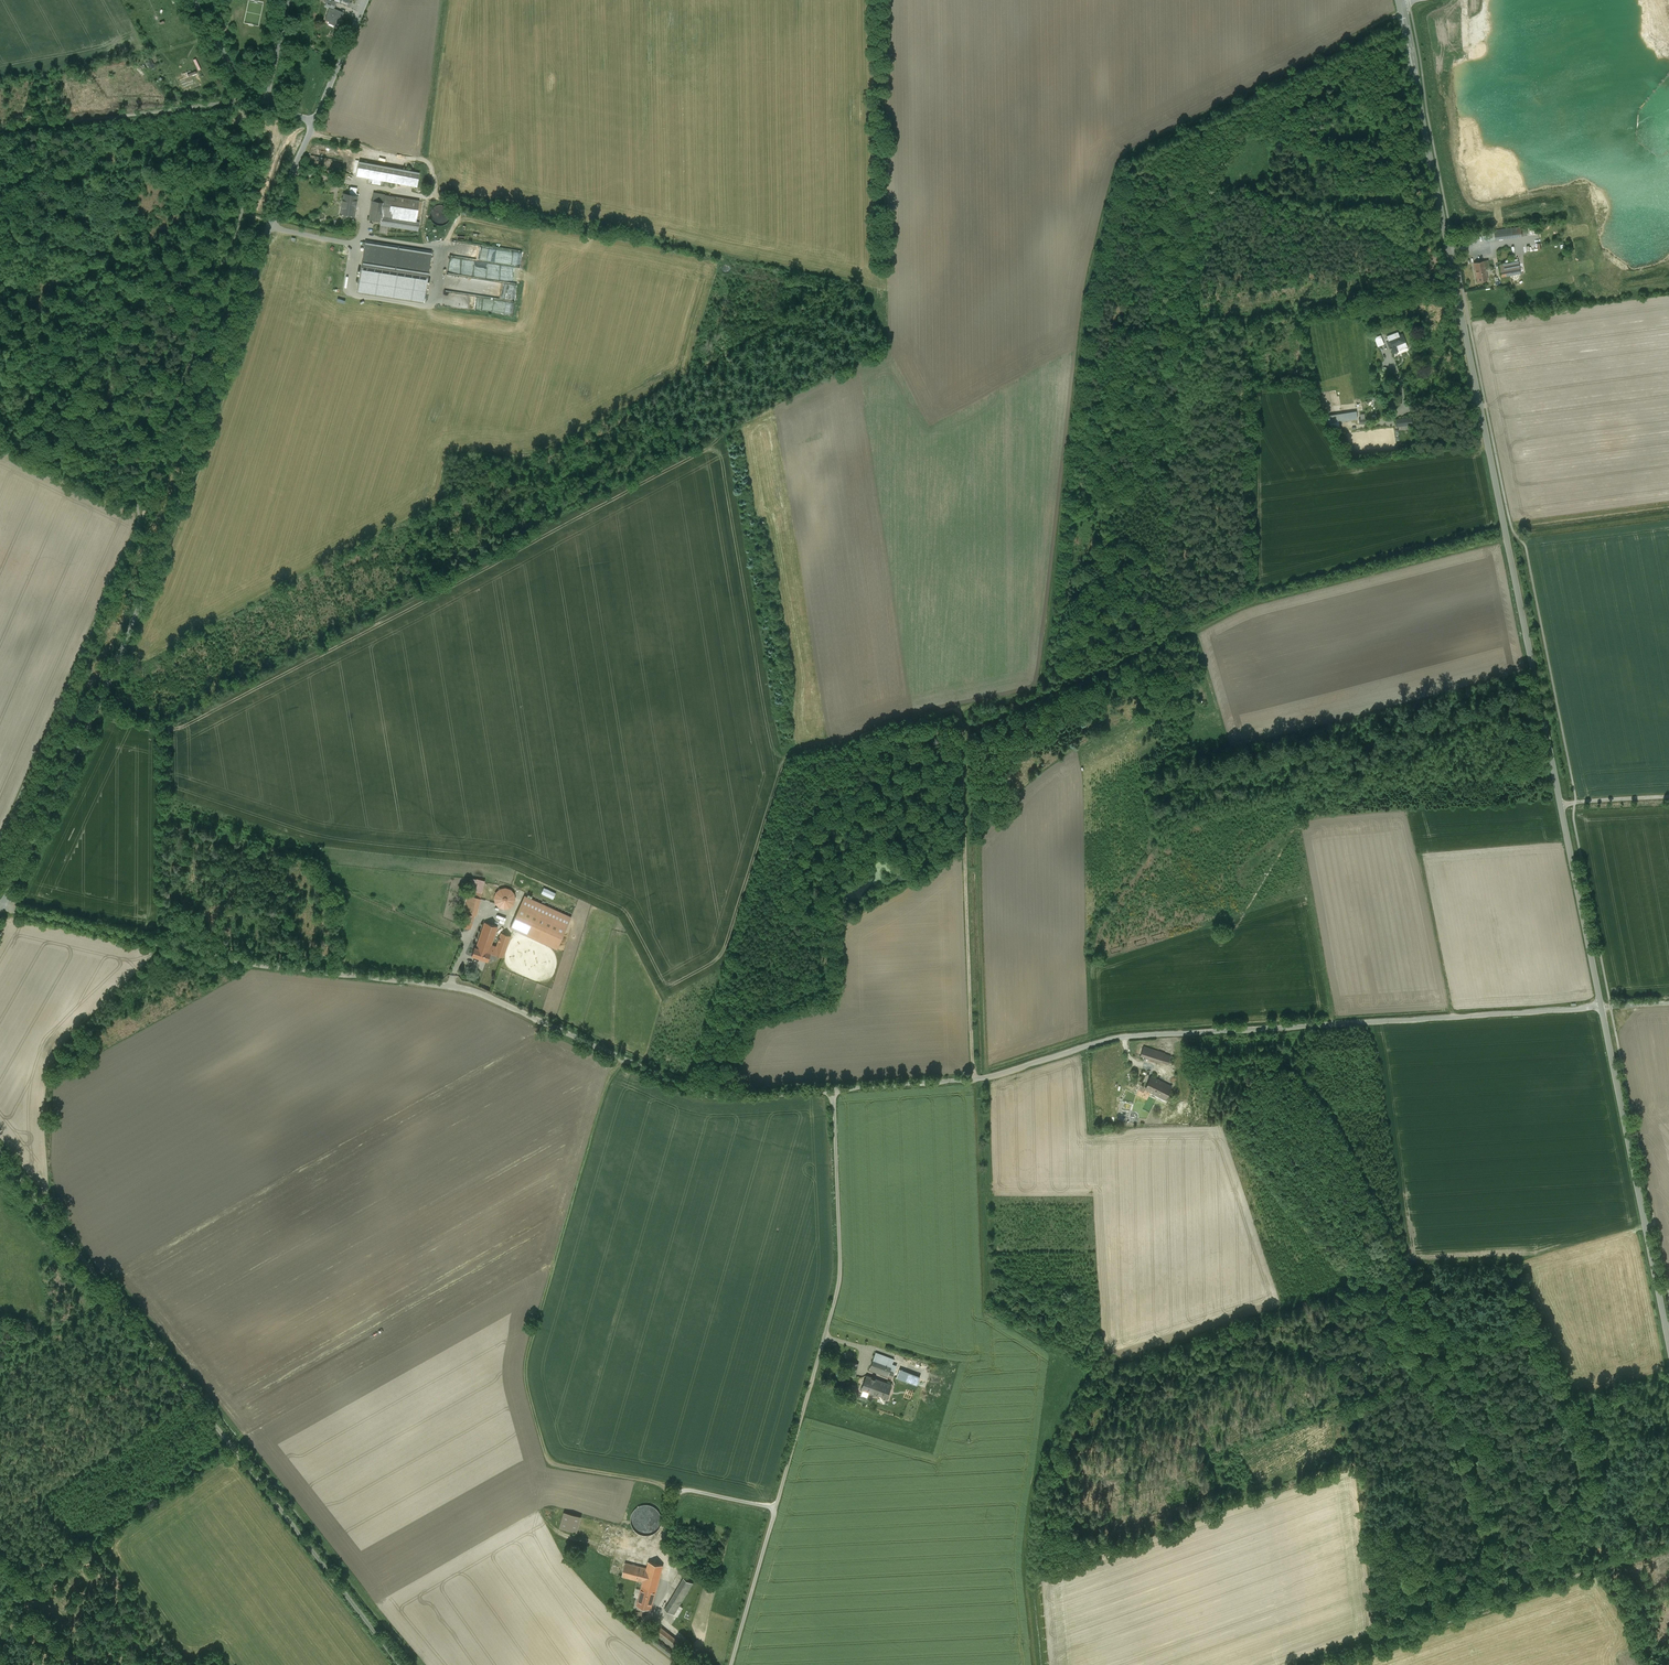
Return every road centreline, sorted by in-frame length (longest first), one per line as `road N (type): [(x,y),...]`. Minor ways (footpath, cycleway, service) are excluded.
road 1 (tertiary): [(1601,1006),(1401,2)]
road 2 (track): [(1403,11),(1122,156),(1084,311),(1041,680),(1029,692),(966,709),(961,719)]
road 3 (unclassified): [(1,906),(266,966),(466,989),(704,1094),(834,1089)]
road 4 (unclassified): [(1,906),(136,615),(314,121)]
road 5 (unclassified): [(834,1089),(989,1077),(1126,1037),(1601,1006)]
road 6 (unclassified): [(401,1664),(0,1151)]
road 7 (unclassified): [(834,1089),(838,1287),(729,1664)]
road 8 (track): [(687,1490),(554,1463),(527,1385),(527,1356),(607,1080),(624,1060)]
road 9 (track): [(431,197),(852,282)]
road 10 (unclassified): [(1324,1664),(1668,1543)]
road 11 (track): [(974,1080),(961,719)]
road 12 (tertiary): [(1668,1341),(1601,1006)]
road 13 (track): [(1282,1027),(1277,1063),(1249,1080),(1226,1128),(1352,1286)]
road 14 (track): [(0,127),(238,100)]
road 15 (track): [(234,1450),(36,1584)]
road 16 (track): [(1454,1017),(1422,855)]
road 17 (residential): [(267,107),(245,96),(194,0)]
road 18 (residential): [(314,121),(367,0)]

